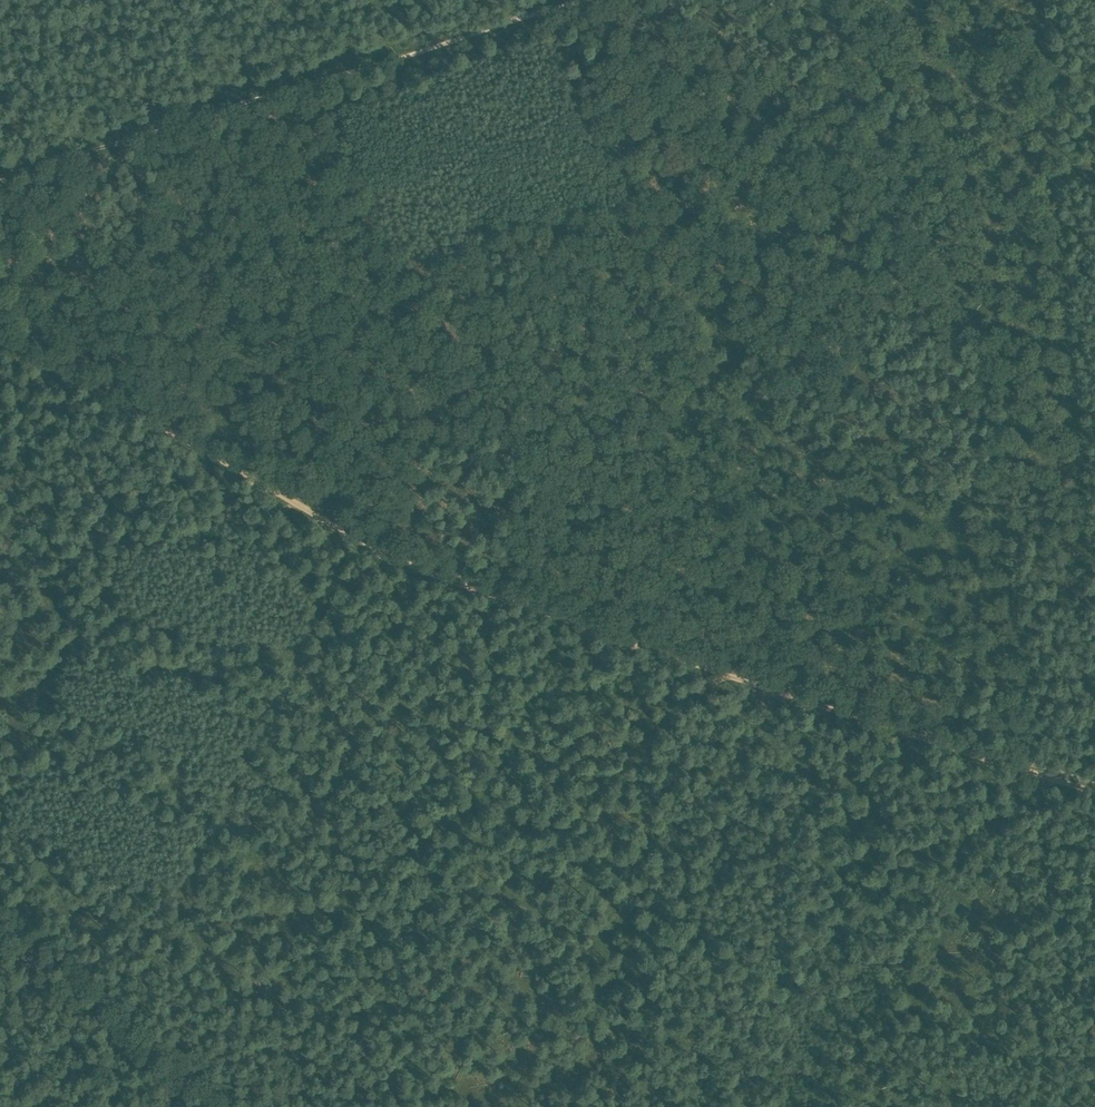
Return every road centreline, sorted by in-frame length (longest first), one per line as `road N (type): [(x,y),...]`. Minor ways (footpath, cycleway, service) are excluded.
road 1 (track): [(0,333),(334,525),(1094,793)]
road 2 (track): [(0,179),(583,0)]

